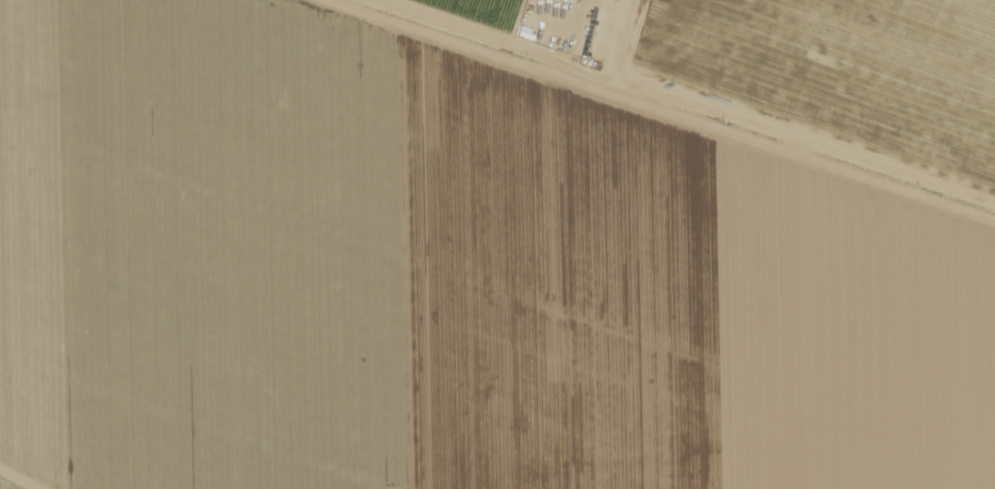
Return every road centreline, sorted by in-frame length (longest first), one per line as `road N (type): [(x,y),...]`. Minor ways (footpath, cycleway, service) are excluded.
road 1 (track): [(349,0),(994,225)]

